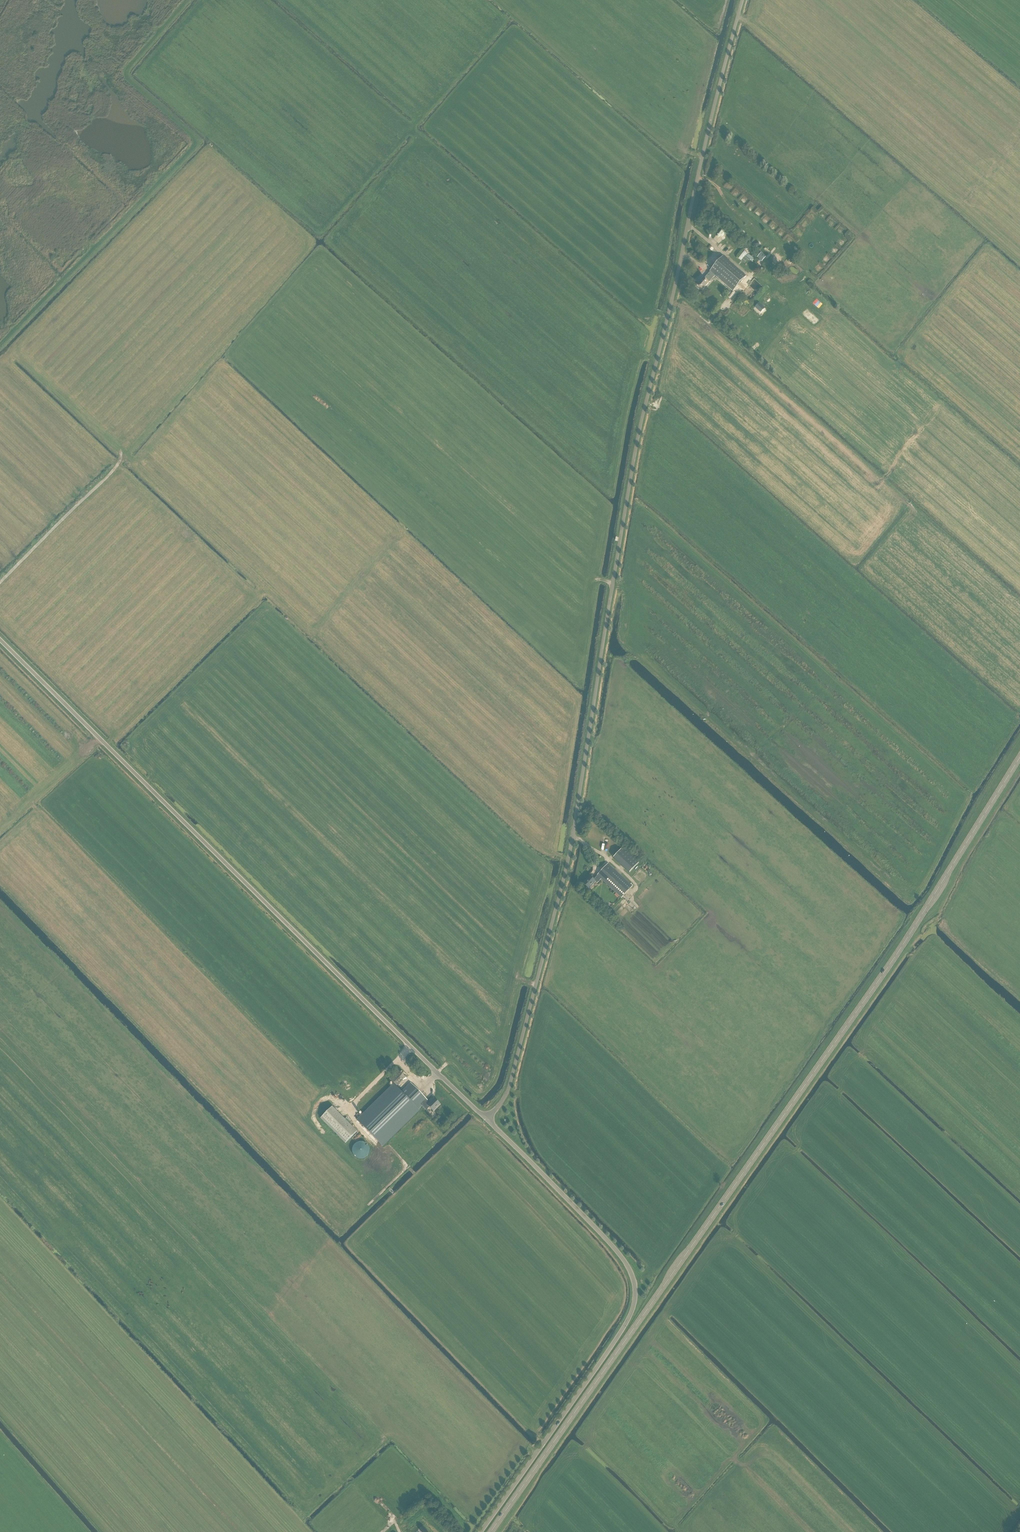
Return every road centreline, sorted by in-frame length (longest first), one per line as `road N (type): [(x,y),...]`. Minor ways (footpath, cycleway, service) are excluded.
road 1 (unclassified): [(486,1120),(509,1088),(568,861),(633,467),(740,0)]
road 2 (primary): [(491,1531),(855,1015),(1019,758)]
road 3 (unclassified): [(486,1120),(0,640)]
road 4 (unclassified): [(482,1531),(623,1331),(637,1295),(633,1273),(612,1246),(486,1120)]
road 5 (track): [(0,582),(113,472),(122,452)]
road 6 (track): [(698,178),(718,188),(776,247),(803,247)]

